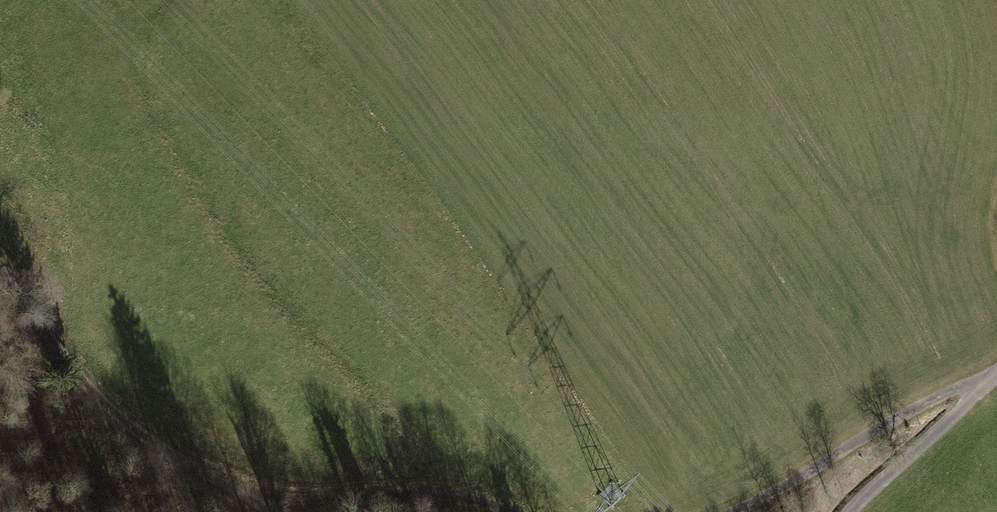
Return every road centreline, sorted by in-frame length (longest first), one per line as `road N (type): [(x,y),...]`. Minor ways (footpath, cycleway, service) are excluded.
road 1 (track): [(271,511),(105,405),(0,273)]
road 2 (track): [(737,511),(894,420),(996,373)]
road 3 (track): [(251,500),(391,494),(502,511)]
road 4 (track): [(851,511),(996,373)]

